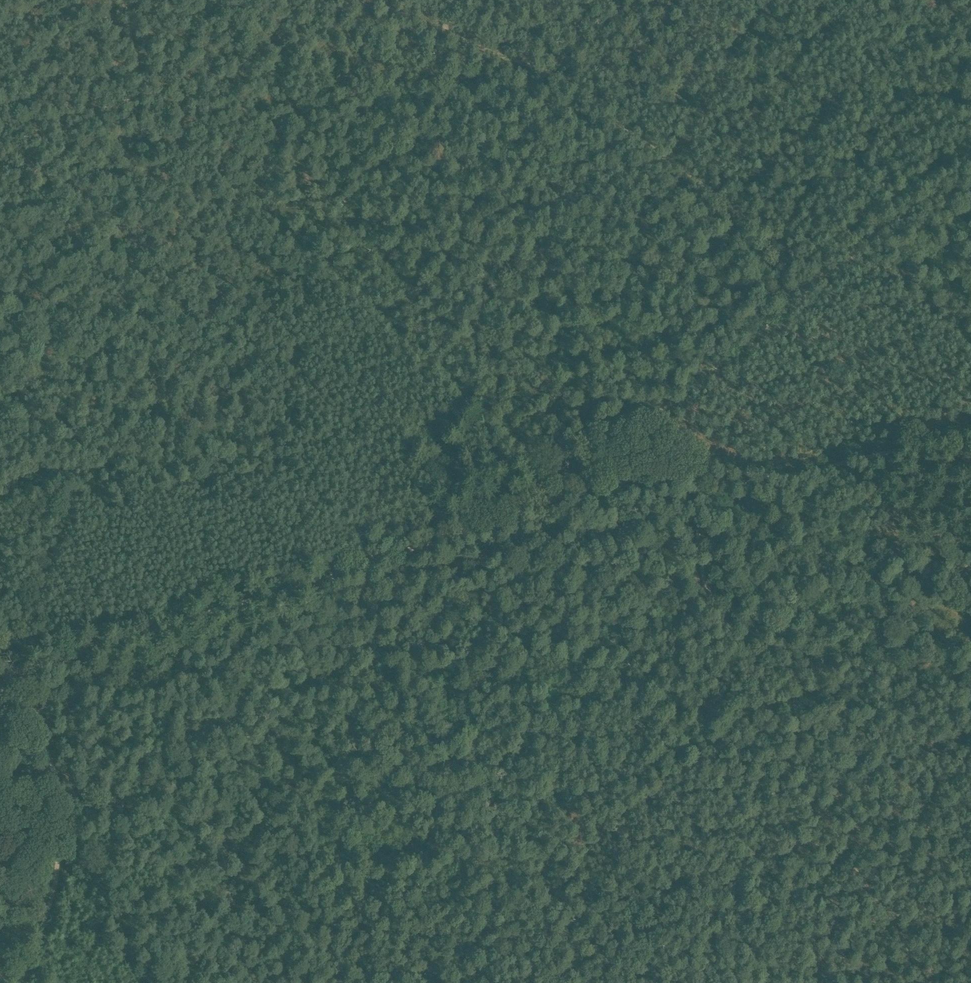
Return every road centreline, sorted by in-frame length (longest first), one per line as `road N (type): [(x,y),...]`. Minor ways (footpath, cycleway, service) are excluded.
road 1 (track): [(546,506),(0,667)]
road 2 (track): [(693,479),(734,649),(764,727),(933,982)]
road 3 (track): [(430,0),(480,40),(576,72),(826,275)]
road 4 (track): [(546,506),(826,275)]
road 5 (track): [(0,672),(43,728),(88,880),(30,982)]
road 6 (track): [(970,428),(807,471),(693,479)]
road 7 (track): [(826,275),(922,197),(970,188)]
road 8 (track): [(693,479),(546,506)]

